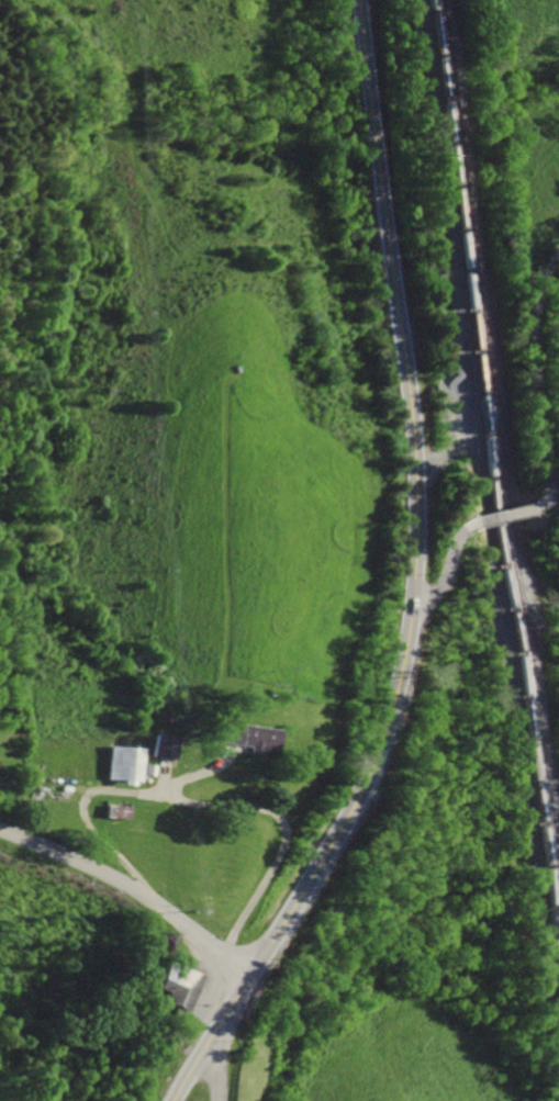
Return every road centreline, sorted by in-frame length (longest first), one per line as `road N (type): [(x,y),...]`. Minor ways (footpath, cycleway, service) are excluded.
road 1 (primary): [(174,1100),(358,794),(405,640),(418,531),(417,443),(364,0)]
road 2 (tertiary): [(244,978),(136,891),(0,830)]
road 3 (residential): [(537,506),(549,484),(535,405),(533,324),(558,247)]
road 4 (residential): [(405,640),(467,527)]

